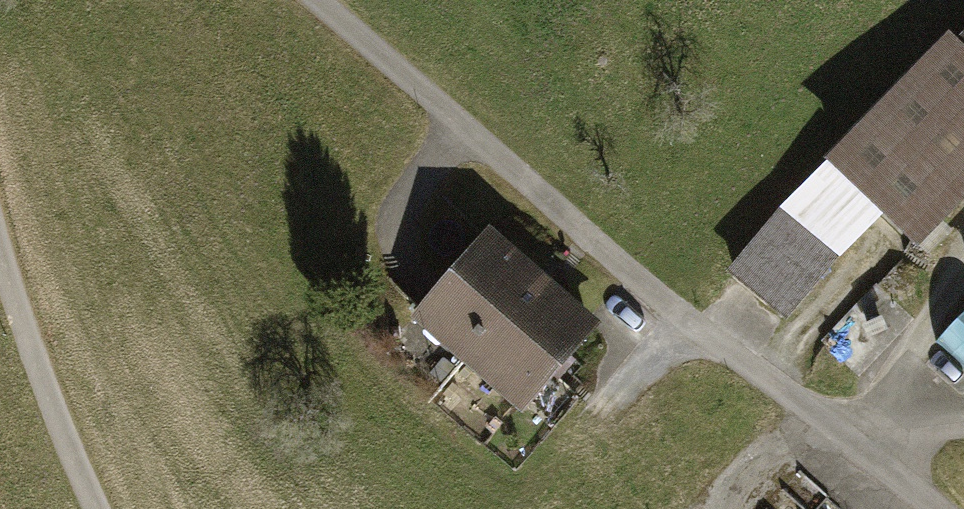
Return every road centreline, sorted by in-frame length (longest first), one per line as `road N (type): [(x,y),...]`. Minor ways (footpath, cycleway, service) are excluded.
road 1 (unclassified): [(315,0),(669,307)]
road 2 (residential): [(669,307),(840,435),(963,425)]
road 3 (unclassified): [(92,508),(0,268)]
road 4 (track): [(816,418),(736,492),(733,508)]

